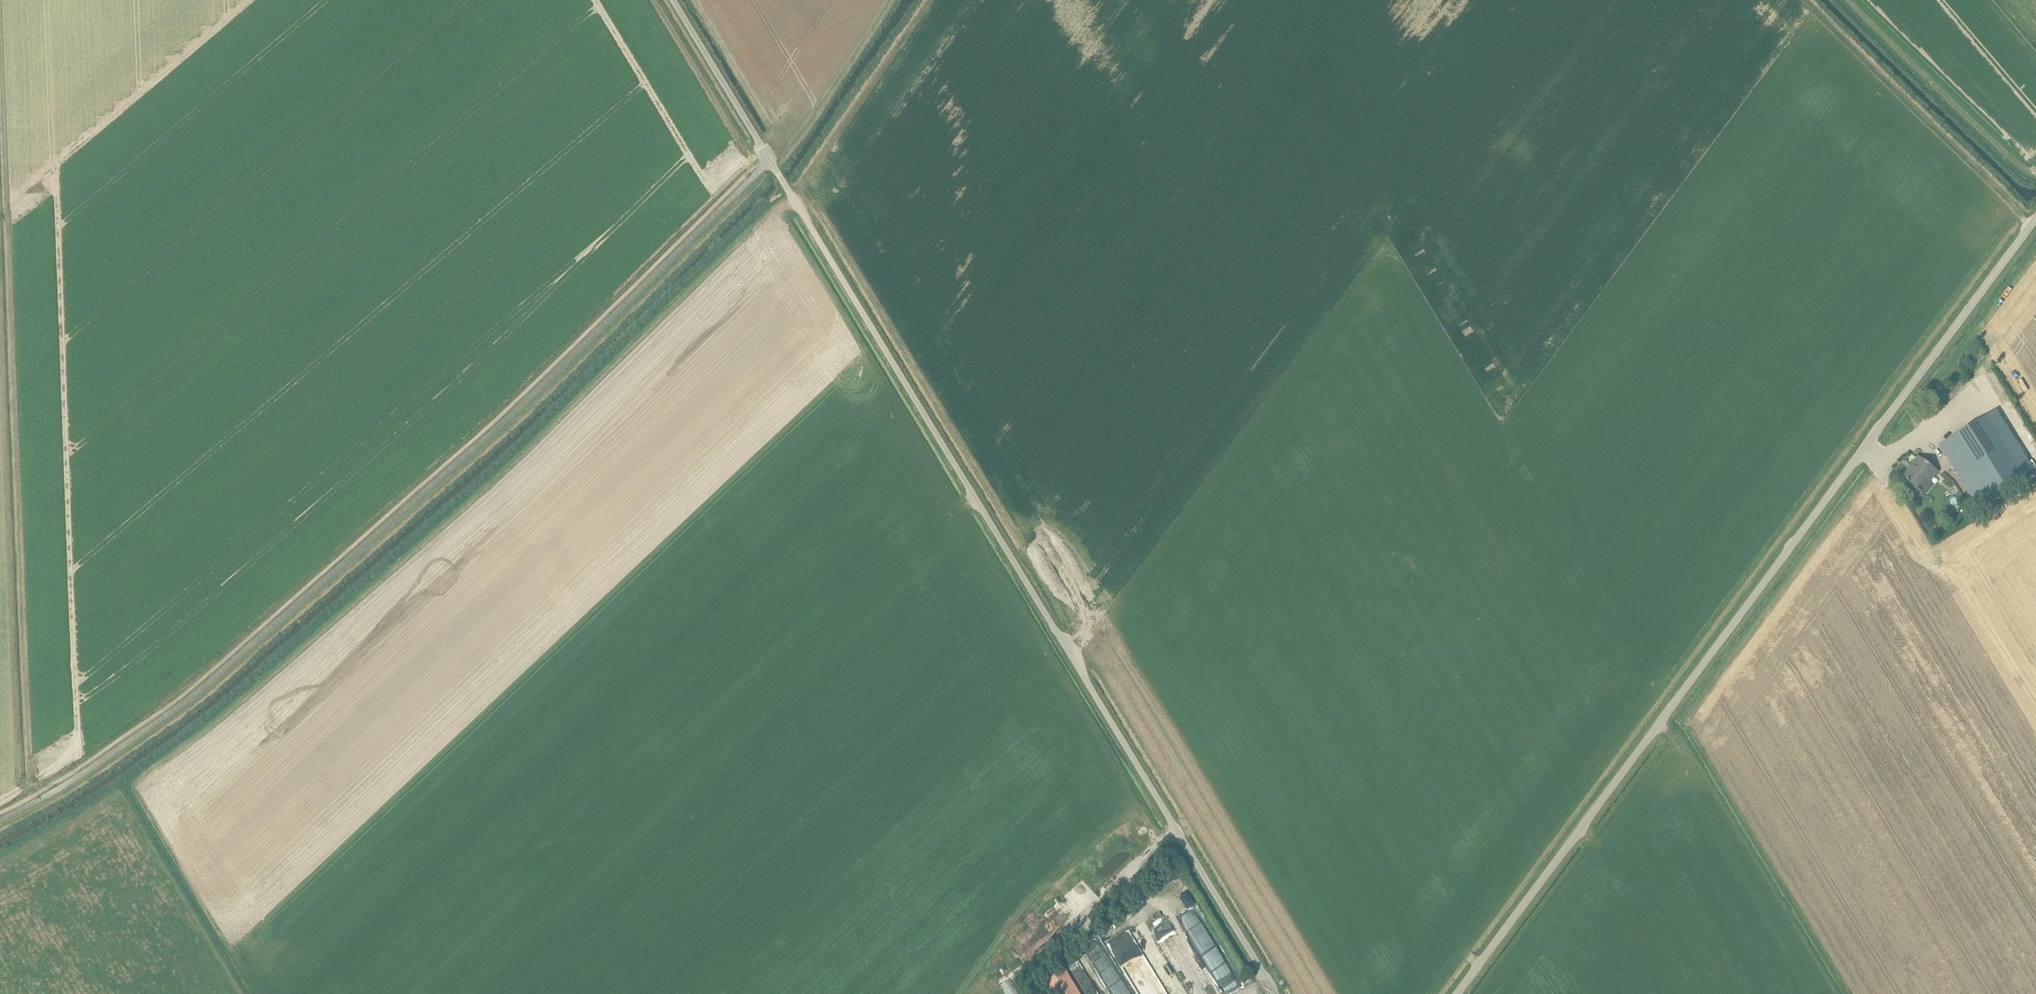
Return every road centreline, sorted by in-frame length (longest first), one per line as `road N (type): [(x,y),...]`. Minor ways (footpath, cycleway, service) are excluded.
road 1 (unclassified): [(1277,993),(672,0)]
road 2 (unclassified): [(1460,993),(2035,218)]
road 3 (track): [(1032,963),(1190,822)]

